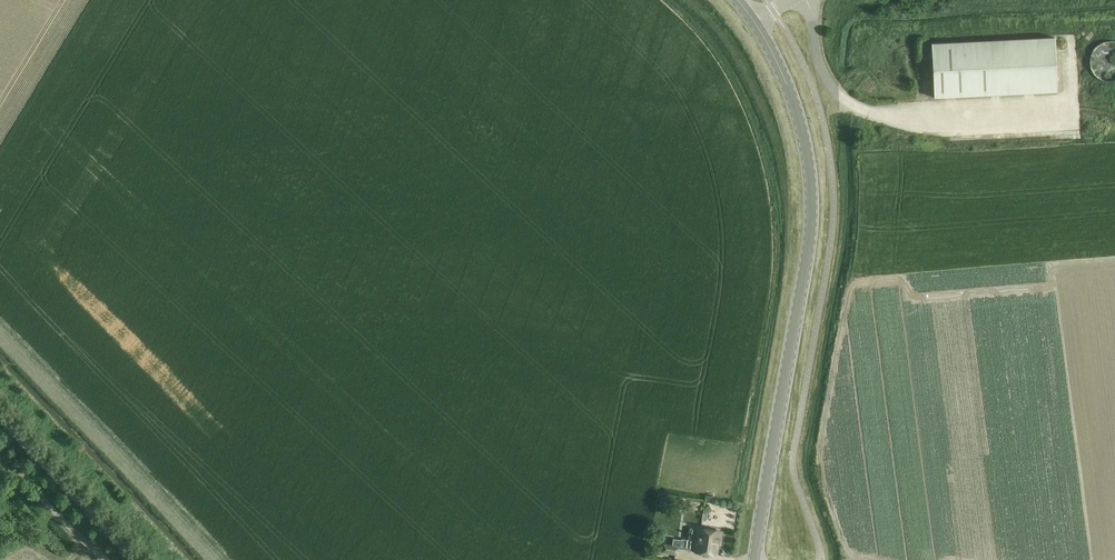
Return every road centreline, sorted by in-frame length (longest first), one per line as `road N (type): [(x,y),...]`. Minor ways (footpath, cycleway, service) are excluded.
road 1 (secondary): [(755,559),(810,241),(808,165),(795,113),(756,24)]
road 2 (unclassified): [(134,559),(0,416)]
road 3 (residential): [(0,453),(104,559)]

